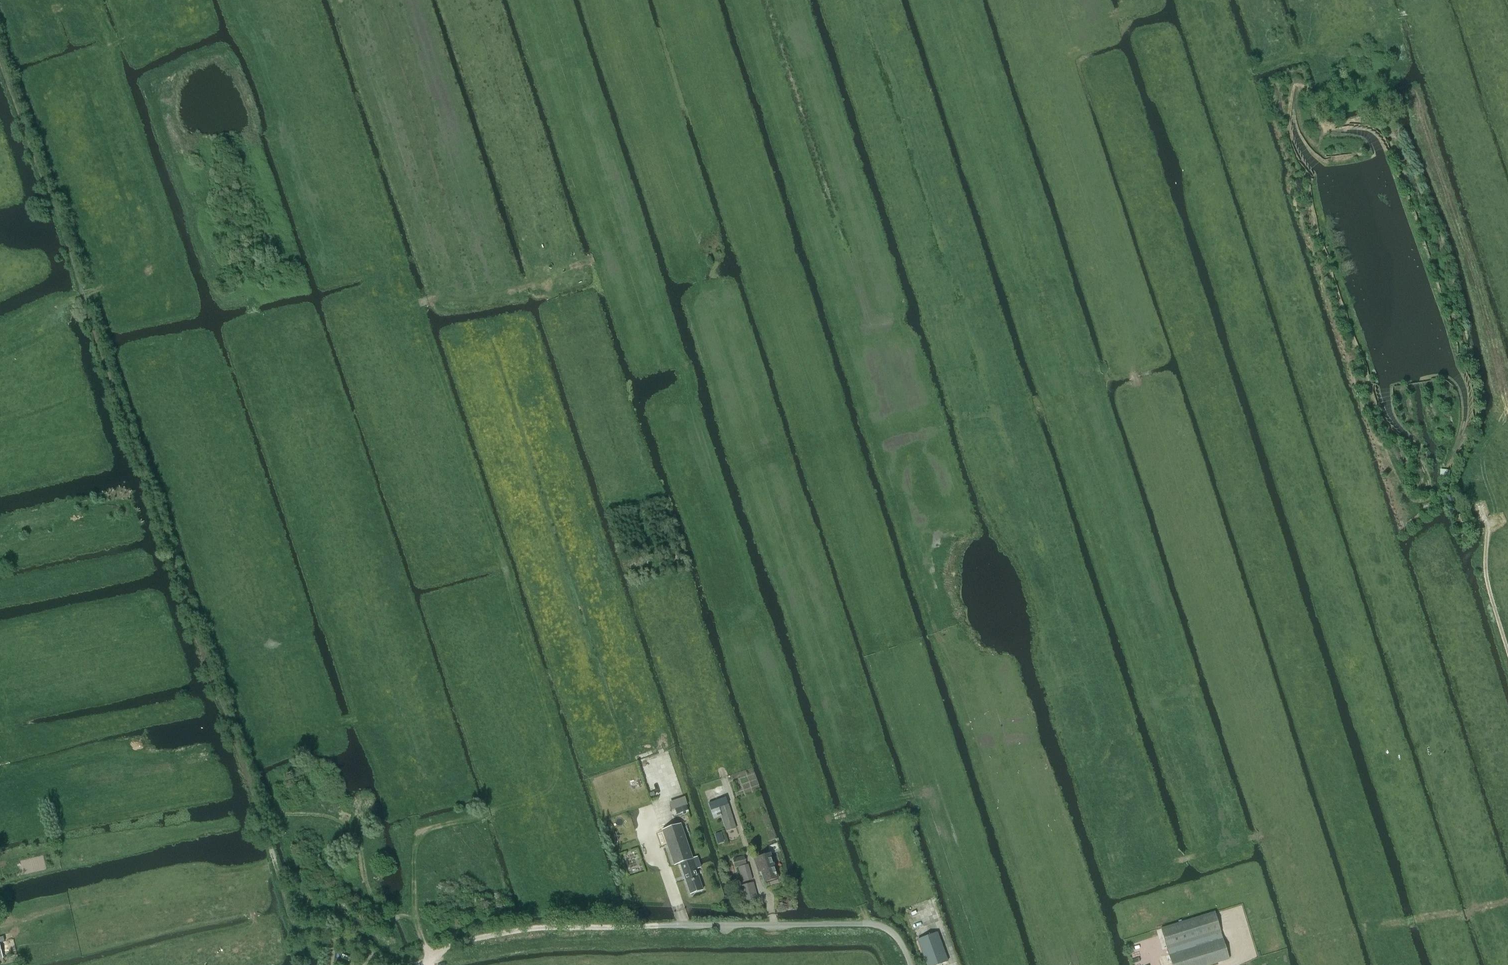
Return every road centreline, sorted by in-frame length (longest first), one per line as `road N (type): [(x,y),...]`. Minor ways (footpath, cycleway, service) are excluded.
road 1 (unclassified): [(911,964),(898,938),(871,923),(662,925)]
road 2 (track): [(662,925),(530,927),(456,941),(413,963)]
road 3 (track): [(1486,529),(1486,578),(1507,646)]

